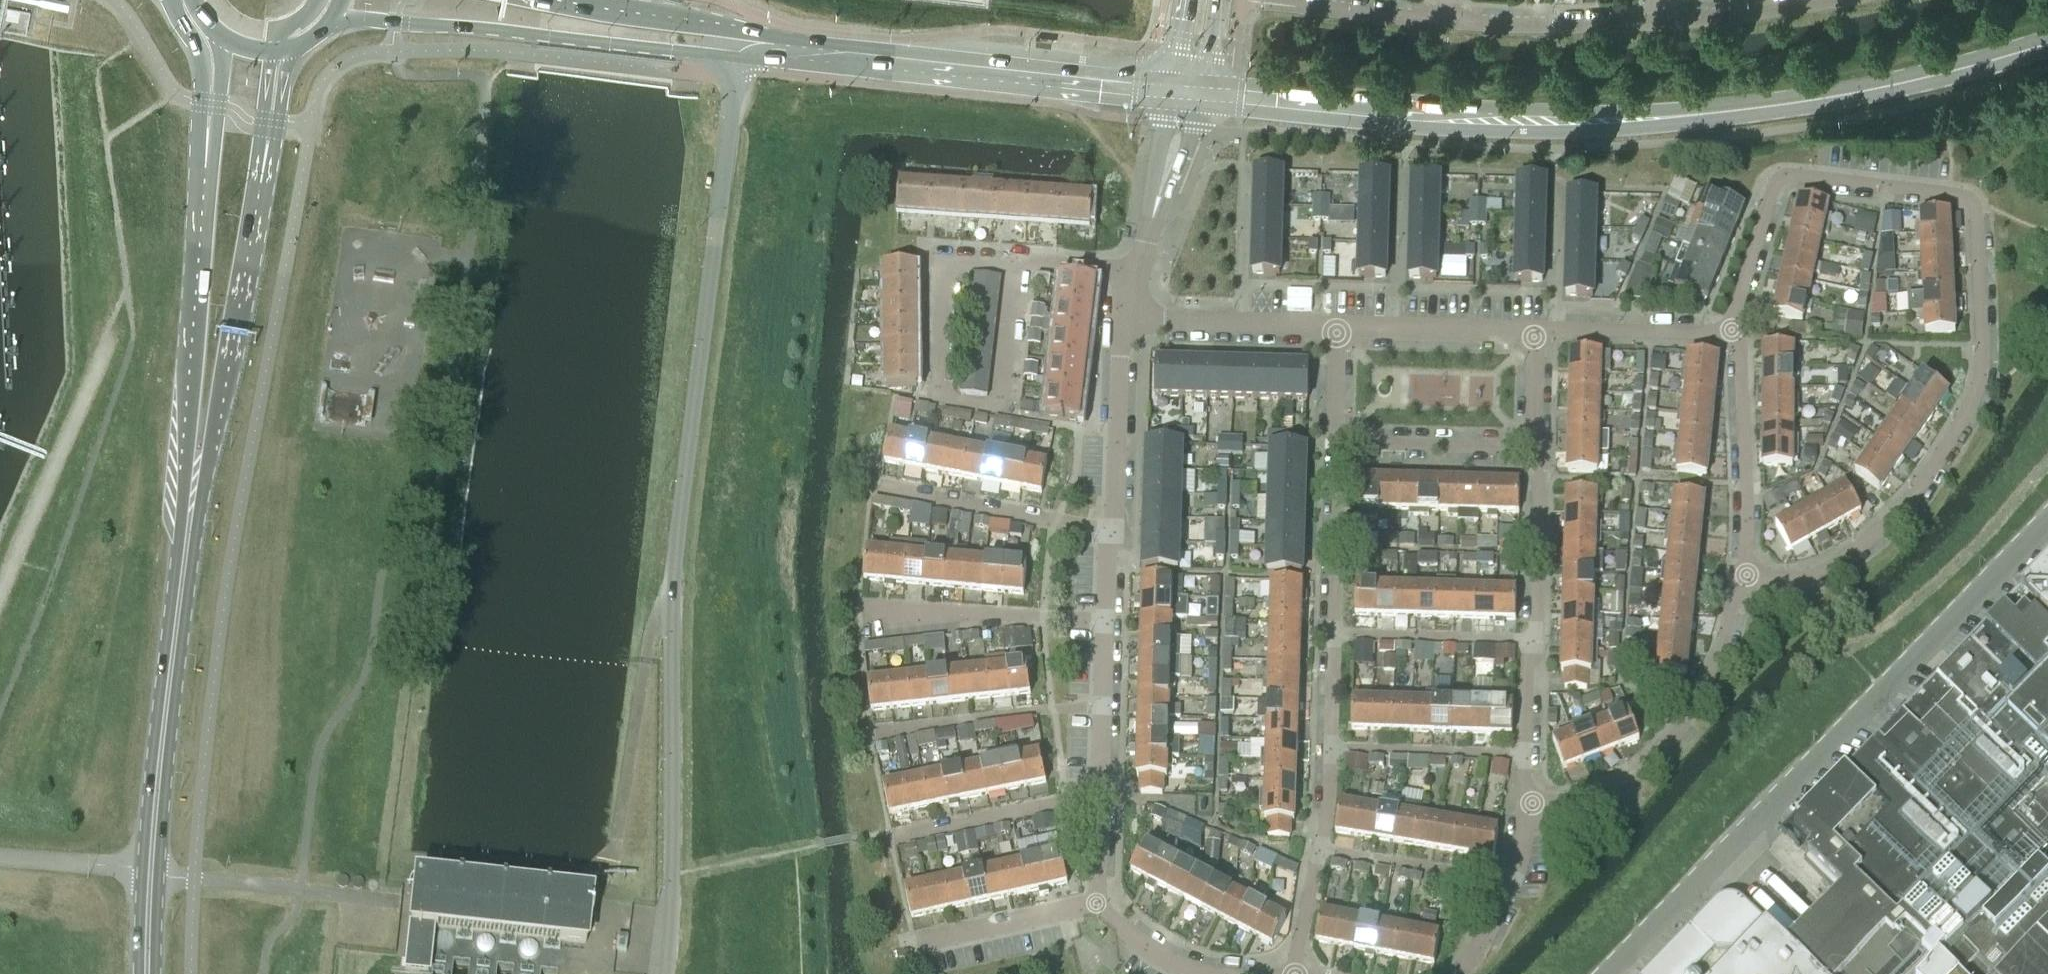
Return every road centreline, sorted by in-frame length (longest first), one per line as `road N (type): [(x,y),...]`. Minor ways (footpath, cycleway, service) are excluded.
road 1 (unclassified): [(736,43),(672,591),(673,877),(663,973)]
road 2 (secondary): [(2047,44),(1927,83),(1663,122),(1454,124),(1186,90)]
road 3 (residential): [(1746,575),(1793,586),(1863,549),(1911,507),(1942,465),(1980,378),(1975,209),(1955,193),(1789,175),(1773,188),(1731,330)]
road 4 (unclassified): [(1612,973),(2047,520)]
road 5 (secondary): [(1186,90),(736,43)]
road 6 (secondary): [(334,16),(676,49),(736,43)]
road 7 (primary): [(206,148),(189,397),(193,501)]
road 8 (residential): [(1017,264),(999,407),(940,397),(942,261)]
road 9 (residential): [(1532,804),(1611,784),(1666,741),(1708,690),(1746,575)]
road 10 (primary): [(193,501),(212,448),(263,172)]
road 11 (unclassified): [(110,341),(0,592)]
road 12 (primary): [(193,501),(163,751)]
road 13 (residential): [(859,613),(1106,620)]
road 14 (residential): [(1746,575),(1739,350),(1731,330)]
road 15 (residential): [(1113,531),(877,483)]
road 16 (residential): [(871,737),(1104,703)]
road 17 (primary): [(146,973),(155,951),(163,751)]
road 18 (residential): [(1122,320),(1337,329)]
road 19 (residential): [(891,837),(1100,797)]
road 20 (residential): [(1113,531),(1122,320)]
road 21 (residential): [(1448,21),(1656,20)]
road 22 (residential): [(1535,641),(1333,636)]
road 23 (residential): [(1514,882),(1318,849)]
road 24 (residential): [(1534,446),(1542,454),(1535,641)]
road 25 (residential): [(1535,337),(1337,329)]
road 26 (residential): [(1336,442),(1534,446)]
road 27 (residential): [(1731,330),(1535,337)]
road 28 (secondary): [(736,43),(679,19),(548,0)]
road 29 (residential): [(1331,749),(1525,755)]
road 30 (residential): [(1333,636),(1336,442)]
road 31 (residential): [(1265,2),(1448,21)]
road 32 (residential): [(1138,267),(1186,90)]
road 33 (residential): [(1656,20),(1831,0)]
road 34 (primary): [(172,0),(203,56),(206,148)]
road 35 (residential): [(1060,911),(914,945)]
road 36 (residential): [(1096,903),(1153,950),(1220,973)]
road 37 (unclassified): [(0,857),(144,871)]
road 38 (primary): [(263,172),(275,145),(291,48)]
road 39 (residential): [(1295,973),(1318,849)]
road 40 (primary): [(163,751),(149,792),(144,871)]
road 41 (primary): [(263,172),(273,51)]
road 42 (residential): [(1138,267),(1017,264)]

